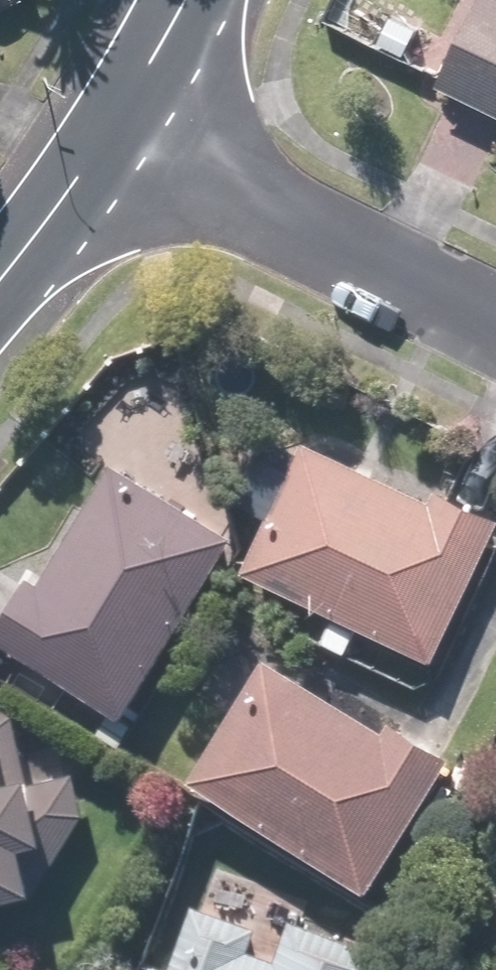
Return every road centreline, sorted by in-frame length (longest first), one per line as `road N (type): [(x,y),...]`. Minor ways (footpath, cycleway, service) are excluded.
road 1 (residential): [(107,140),(495,320)]
road 2 (residential): [(0,282),(107,140)]
road 3 (residential): [(107,140),(181,0)]

